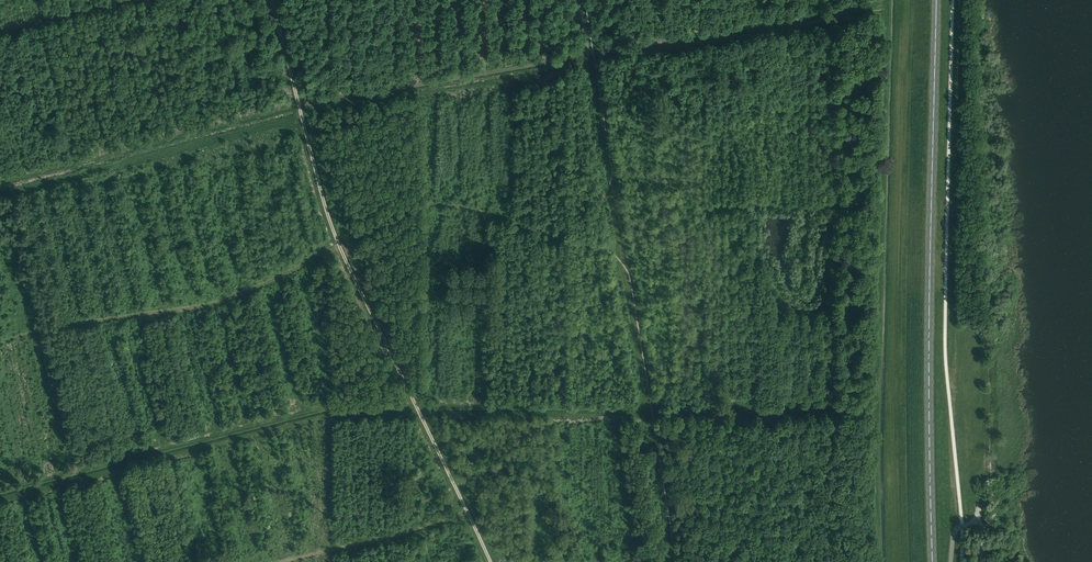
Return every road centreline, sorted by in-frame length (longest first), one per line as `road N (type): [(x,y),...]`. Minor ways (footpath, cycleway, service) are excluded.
road 1 (track): [(272,0),(333,232),(490,561)]
road 2 (primary): [(932,561),(936,0)]
road 3 (track): [(0,345),(47,327),(216,303),(339,245)]
road 4 (track): [(0,33),(132,0)]

